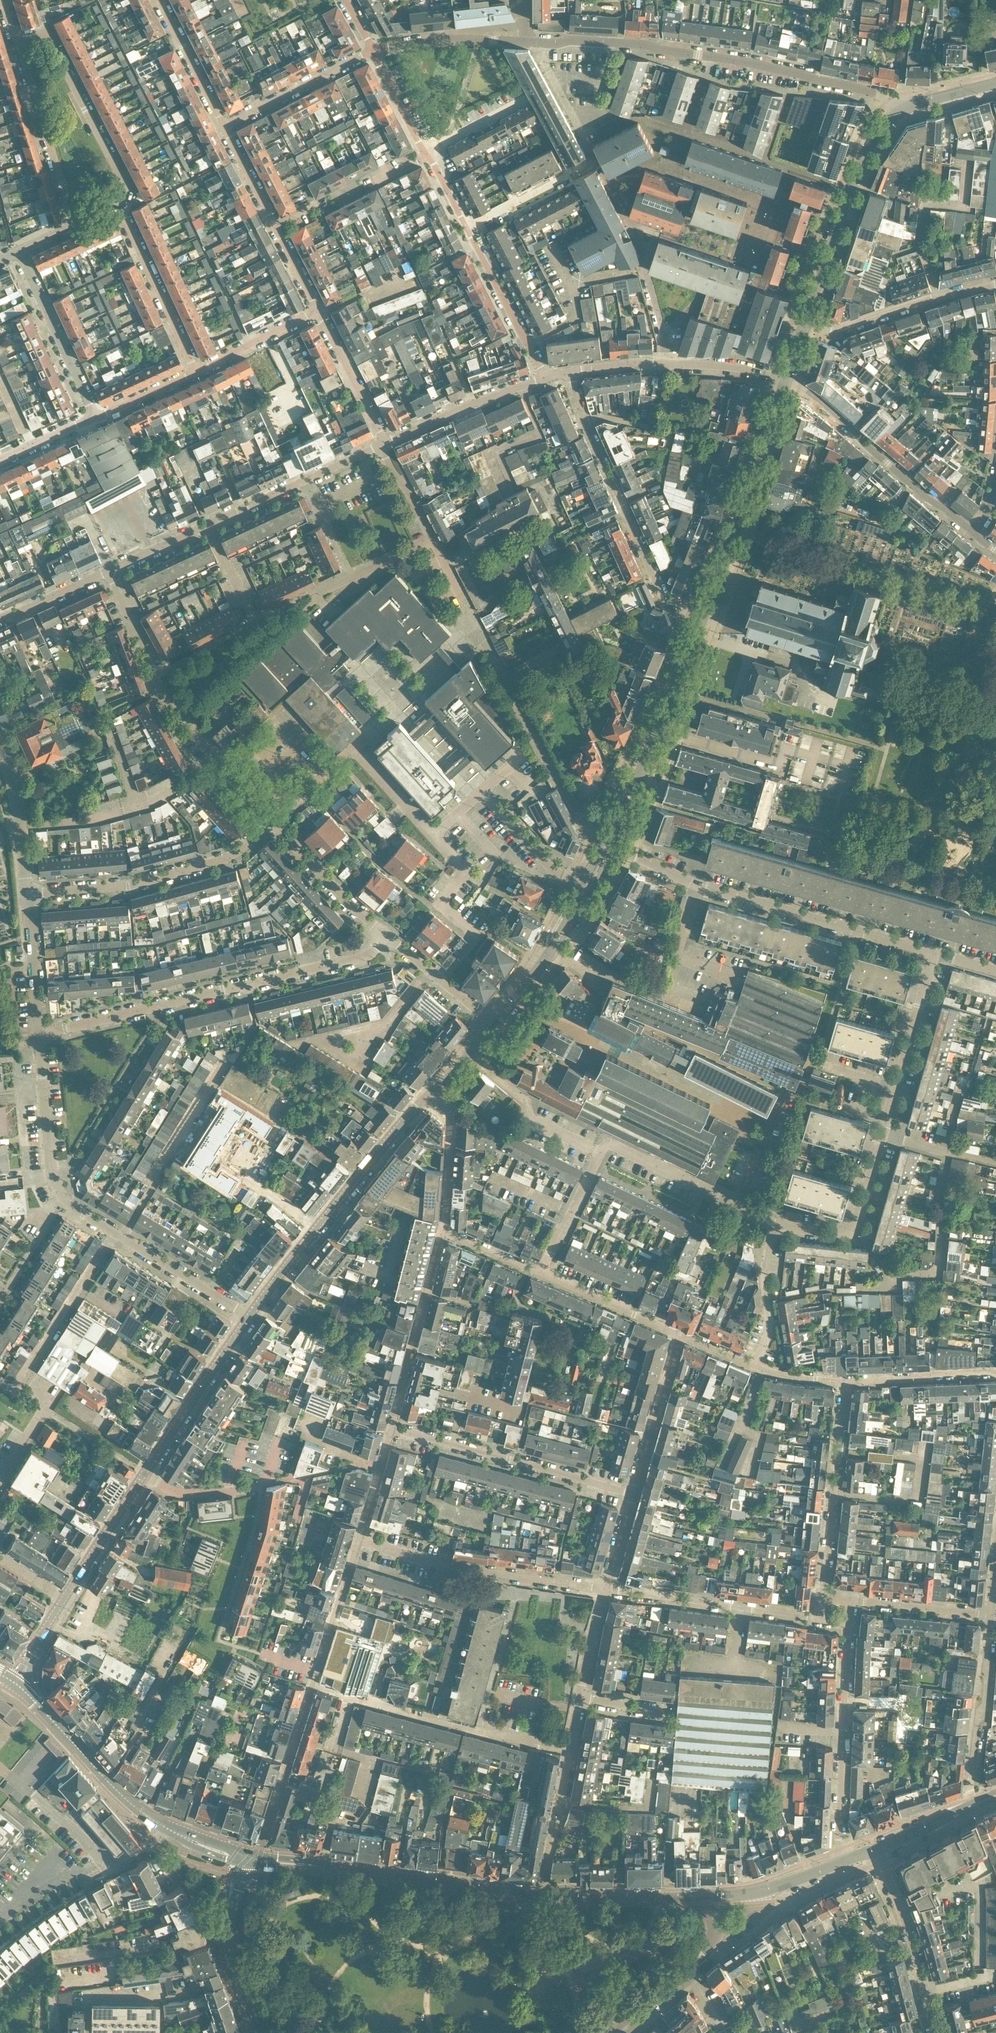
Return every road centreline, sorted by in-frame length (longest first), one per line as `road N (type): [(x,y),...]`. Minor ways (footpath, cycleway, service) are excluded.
road 1 (unclassified): [(528,43),(644,44),(898,95)]
road 2 (residential): [(39,1035),(369,954),(386,935)]
road 3 (residential): [(936,952),(689,881),(609,843)]
road 4 (residential): [(256,1855),(357,1539)]
road 5 (residential): [(109,570),(383,445)]
road 6 (unclassified): [(572,372),(584,420),(661,593),(704,614)]
road 7 (tertiary): [(250,1316),(428,1099)]
road 8 (residential): [(28,894),(128,886),(231,857),(272,820)]
road 9 (residential): [(357,1539),(472,1571),(607,1589)]
road 10 (residential): [(634,1494),(390,1428)]
road 11 (tertiary): [(609,843),(704,614)]
road 12 (tertiary): [(704,614),(785,383)]
road 13 (residential): [(973,532),(816,396),(785,383)]
road 14 (residential): [(849,1623),(838,1864)]
road 15 (tertiary): [(805,323),(861,163),(886,121),(904,108)]
road 16 (residential): [(117,1235),(74,1208),(55,1183),(39,1035)]
road 17 (residential): [(569,1748),(347,1696)]
road 18 (tertiary): [(320,1866),(541,1895)]
road 19 (residential): [(121,207),(126,184),(49,37),(18,41)]
road 20 (residential): [(846,1381),(824,1597)]
road 21 (residential): [(607,1589),(822,1619)]
road 22 (residential): [(216,756),(162,691),(109,570)]
road 23 (residential): [(572,372),(641,363),(729,367),(785,383)]
road 24 (tertiary): [(171,1829),(127,1800),(17,1685)]
road 25 (residential): [(442,1230),(390,1428)]
road 26 (unclassified): [(609,843),(580,826),(504,679)]
road 27 (residential): [(779,1223),(613,1144),(600,1151)]
road 28 (residential): [(805,323),(829,331),(995,282)]
road 29 (residential): [(967,1809),(991,1614)]
road 30 (residential): [(18,41),(75,226)]
road 31 (residential): [(935,2032),(878,1848)]
road 32 (unclassified): [(117,1235),(13,1394)]
road 33 (residential): [(936,952),(883,1134)]
road 34 (tertiary): [(145,1473),(250,1316)]
road 35 (unclassified): [(97,418),(18,252)]
road 36 (unclassified): [(610,2032),(709,1945),(714,1896)]
road 37 (residential): [(195,372),(121,207)]
road 38 (residential): [(383,445),(546,378)]
road 39 (unclassified): [(256,2032),(228,1944),(251,1864)]
road 40 (residential): [(883,1134),(855,1229),(779,1223)]
road 41 (residential): [(145,1473),(185,1494),(313,1474)]
road 42 (tertiary): [(541,1895),(714,1896)]
road 43 (residential): [(466,229),(546,378)]
road 44 (residential): [(600,1151),(531,1118),(527,1101),(471,1051)]
road 45 (tertiary): [(493,1024),(547,957),(588,885)]
road 46 (residential): [(224,126),(373,49)]
road 47 (residential): [(634,1494),(679,1334)]
road 48 (residential): [(386,935),(272,820)]
road 49 (unclassified): [(373,49),(443,39),(528,43)]
road 50 (residential): [(250,1316),(117,1235)]
road 51 (residential): [(541,1273),(679,1334)]
road 52 (residential): [(541,1895),(569,1748)]
road 53 (tertiary): [(63,1598),(145,1473)]
road 54 (residential): [(846,1381),(995,1371)]
road 55 (residential): [(319,311),(383,445)]
road 56 (residential): [(756,1366),(769,1332),(764,1265),(779,1223)]
road 57 (unclassified): [(588,885),(552,868),(482,791)]
road 58 (residential): [(428,1099),(452,1118),(442,1230)]
road 59 (residential): [(306,608),(431,540)]
road 60 (residential): [(159,0),(224,126)]
road 61 (residential): [(478,938),(438,907),(464,874),(432,837)]
road 62 (residential): [(39,1035),(28,894)]
road 63 (residential): [(991,1614),(851,1600)]
road 64 (residential): [(493,1024),(386,935)]
road 65 (residential): [(319,311),(195,372)]
road 66 (residential): [(541,1273),(600,1151)]
road 67 (tertiary): [(714,1896),(788,1884),(838,1864)]

